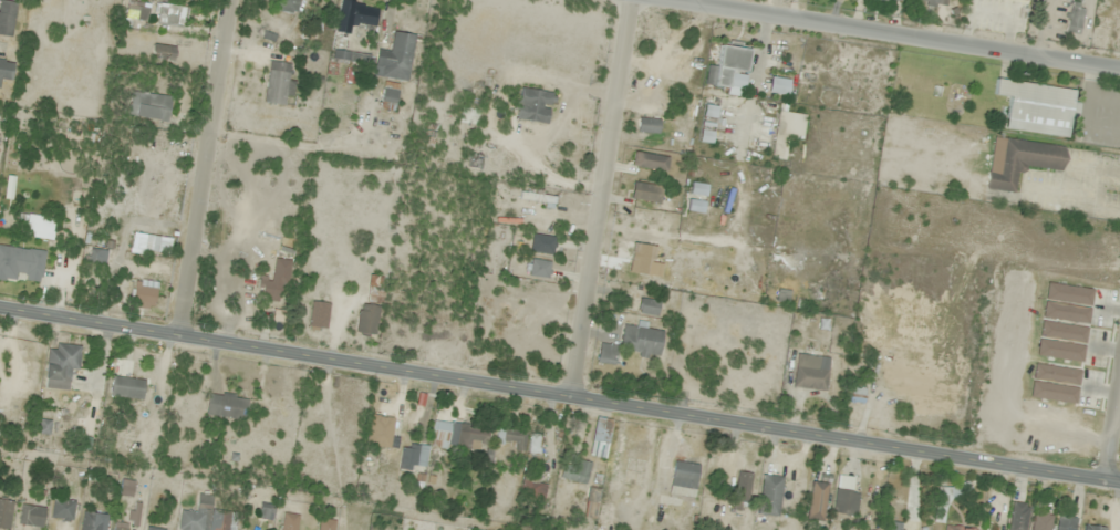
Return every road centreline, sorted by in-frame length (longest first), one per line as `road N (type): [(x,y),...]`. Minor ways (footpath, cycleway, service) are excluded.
road 1 (tertiary): [(1119,480),(0,307)]
road 2 (residential): [(1119,69),(665,0)]
road 3 (residential): [(571,397),(628,0)]
road 4 (residential): [(177,336),(228,0)]

